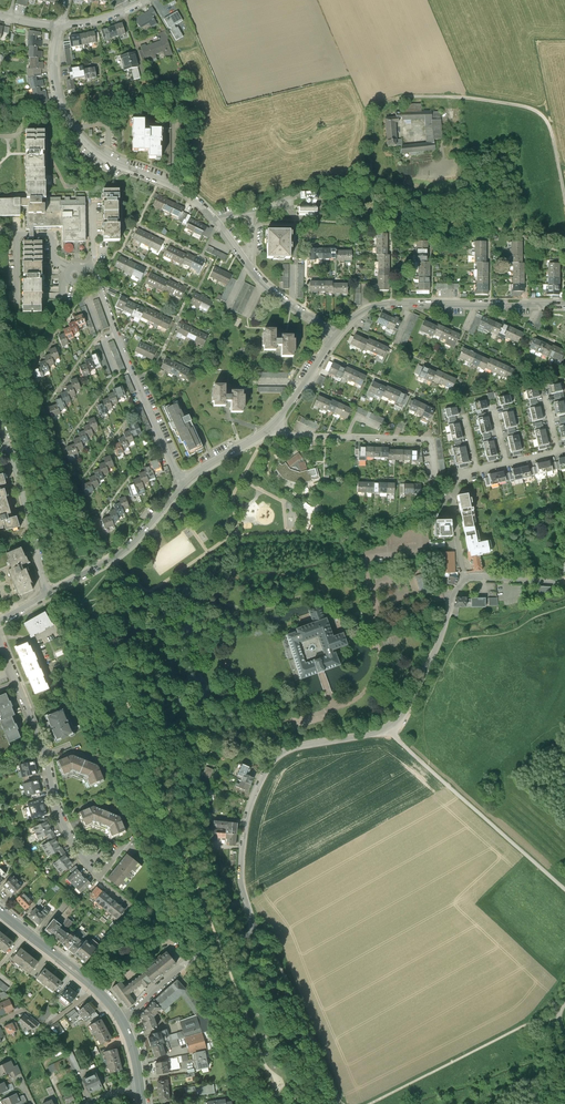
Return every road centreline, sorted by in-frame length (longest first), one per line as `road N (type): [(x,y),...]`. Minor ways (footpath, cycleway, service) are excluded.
road 1 (unclassified): [(564,581),(468,577),(395,724),(275,757),(244,832),(240,877),(250,934),(183,965),(122,1022)]
road 2 (residential): [(337,335),(266,285),(196,200),(104,157),(81,137),(57,78),(61,26)]
road 3 (residential): [(0,644),(42,744),(59,816),(97,878)]
road 4 (residential): [(80,269),(94,267),(185,482)]
road 5 (track): [(564,198),(552,133),(538,113),(456,98),(397,100),(398,110)]
road 6 (tertiary): [(337,335),(365,311),(391,304),(564,304)]
road 7 (track): [(564,1005),(544,1024),(523,1026),(367,1103)]
road 8 (residential): [(275,425),(289,435),(432,440),(436,478)]
road 9 (tertiary): [(49,595),(125,551),(185,482)]
road 10 (residential): [(49,595),(0,425)]

